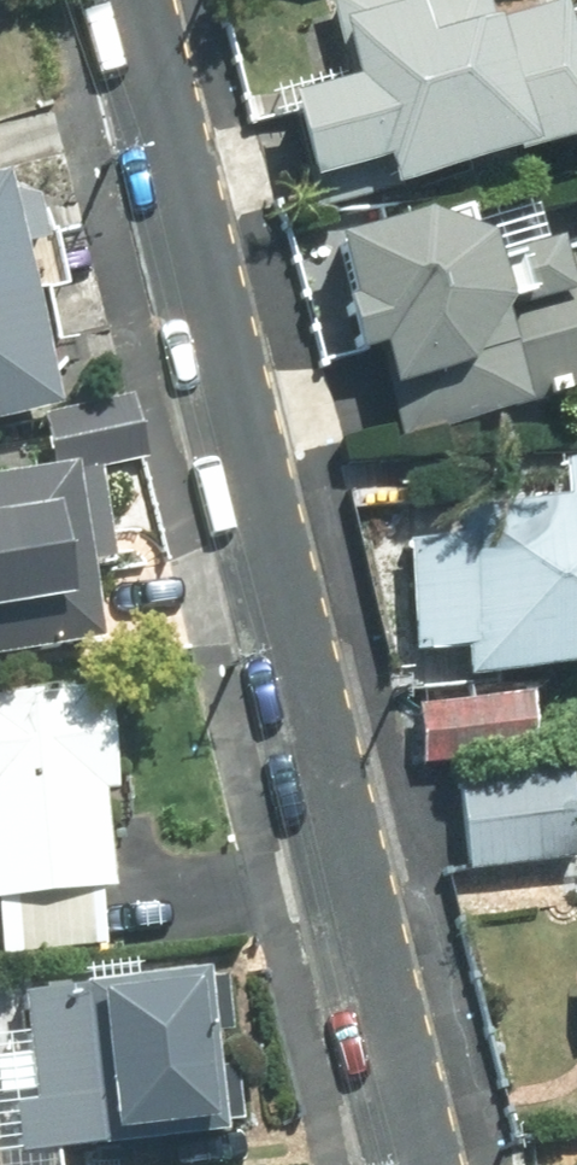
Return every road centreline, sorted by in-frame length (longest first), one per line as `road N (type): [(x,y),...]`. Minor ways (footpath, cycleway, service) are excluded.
road 1 (residential): [(421,1164),(137,0)]

